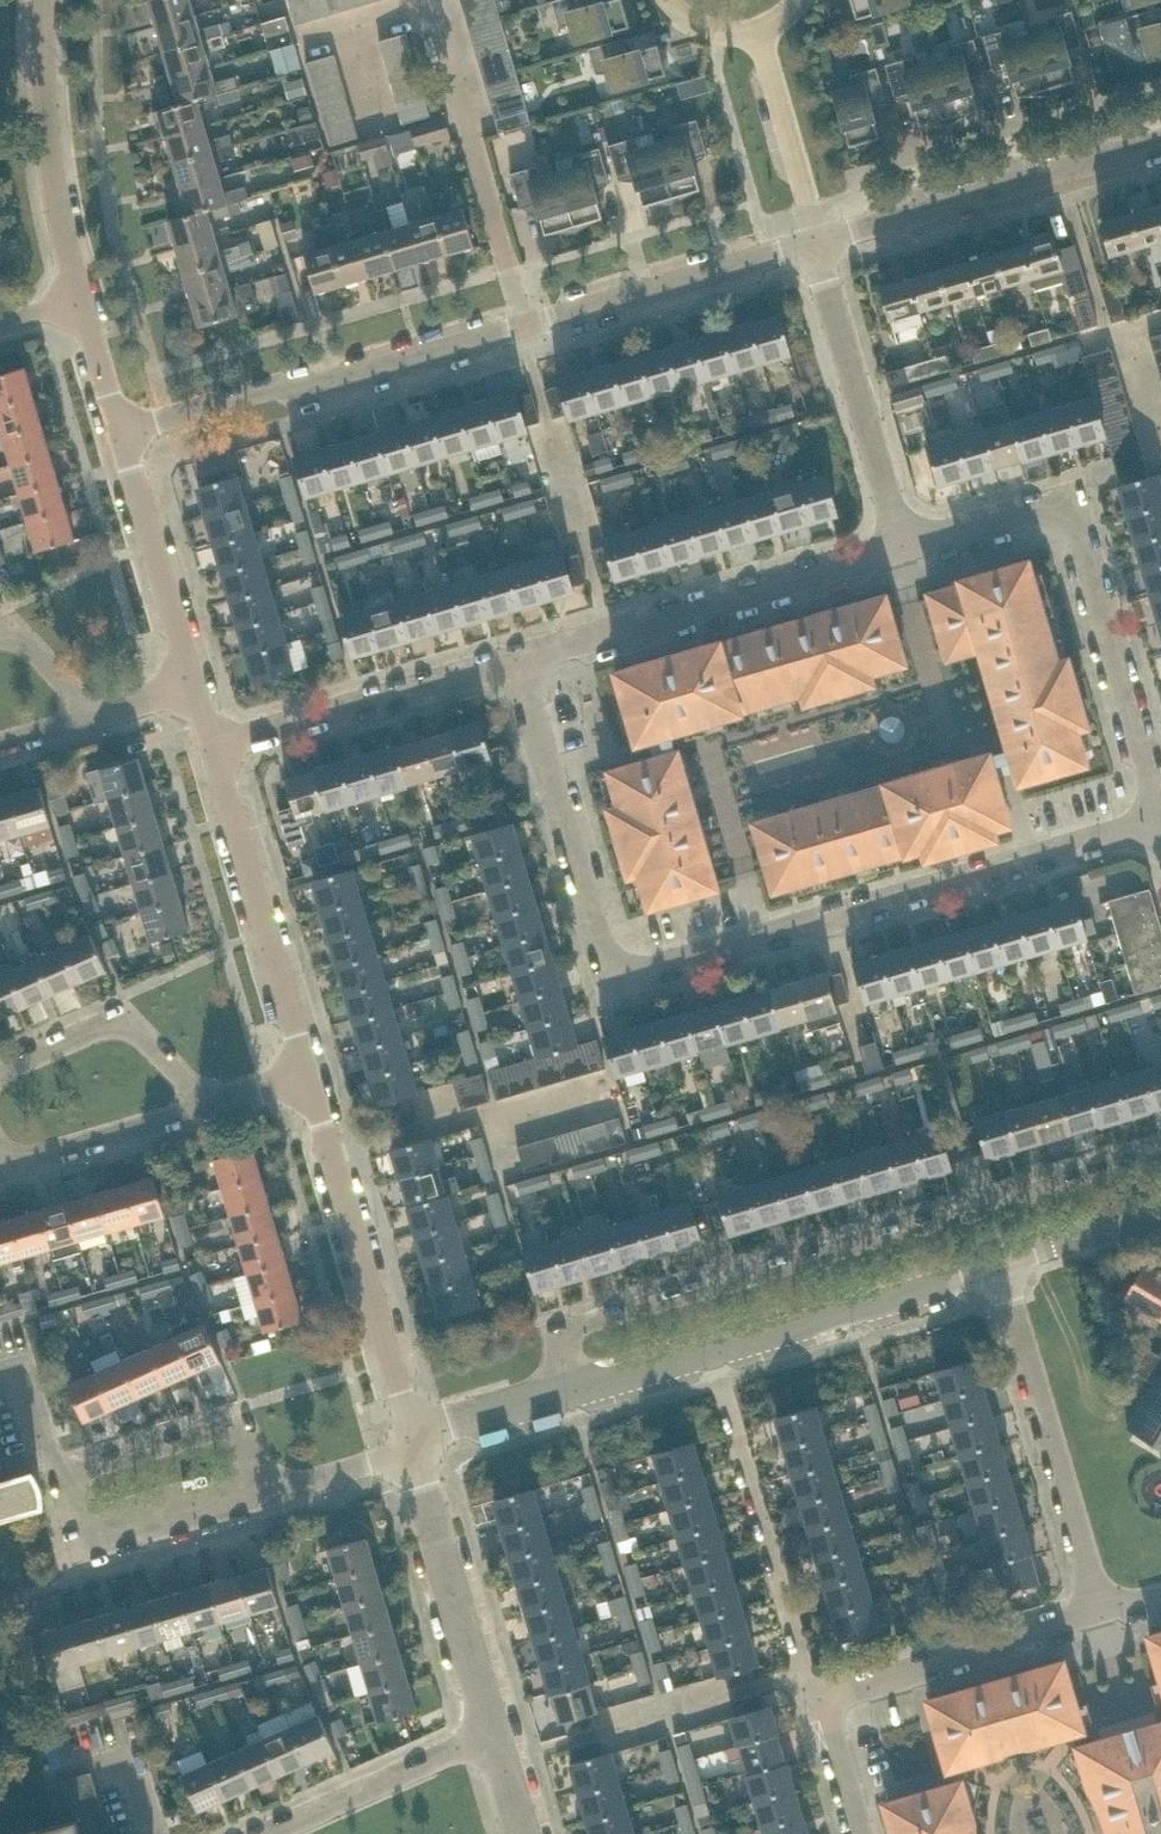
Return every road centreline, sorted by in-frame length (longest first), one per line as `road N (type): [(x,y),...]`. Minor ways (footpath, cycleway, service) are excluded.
road 1 (residential): [(1160,816),(619,977),(520,658)]
road 2 (residential): [(128,434),(821,249)]
road 3 (residential): [(1160,1148),(564,1329),(577,1387)]
road 4 (residential): [(904,546),(1072,501),(1160,799)]
road 5 (residential): [(520,658),(904,546)]
road 6 (residential): [(421,1432),(313,1066)]
road 7 (residential): [(714,1349),(804,1672),(843,1695)]
road 8 (residential): [(1107,1613),(1001,1264)]
road 9 (residential): [(821,249),(1160,150)]
road 10 (residential): [(313,1066),(223,751)]
road 11 (residential): [(223,751),(520,658)]
road 12 (residential): [(496,1733),(421,1432)]
road 13 (residential): [(904,546),(821,249)]
road 14 (residential): [(85,302),(60,205),(44,80),(45,0)]
road 15 (residential): [(714,1349),(1001,1264)]
road 16 (residential): [(843,1695),(1107,1613)]
road 17 (residential): [(191,687),(128,434)]
road 18 (residential): [(68,1477),(88,1540),(266,1492)]
road 19 (residential): [(266,1492),(247,1432),(233,1428),(68,1477)]
road 20 (residential): [(496,1733),(271,1833)]
road 21 (residential): [(201,1103),(121,1018),(0,1061)]
road 22 (residential): [(821,249),(758,33)]
road 23 (residential): [(201,1103),(0,1163)]
road 24 (residential): [(266,1492),(397,1453),(421,1432)]
road 25 (residential): [(1001,1264),(1160,1214)]
road 26 (residential): [(421,1432),(577,1387)]
road 27 (residential): [(866,1833),(836,1707),(843,1695)]
road 28 (residential): [(577,1387),(714,1349)]
road 29 (residential): [(128,434),(85,302)]
road 30 (residential): [(110,711),(0,642)]

